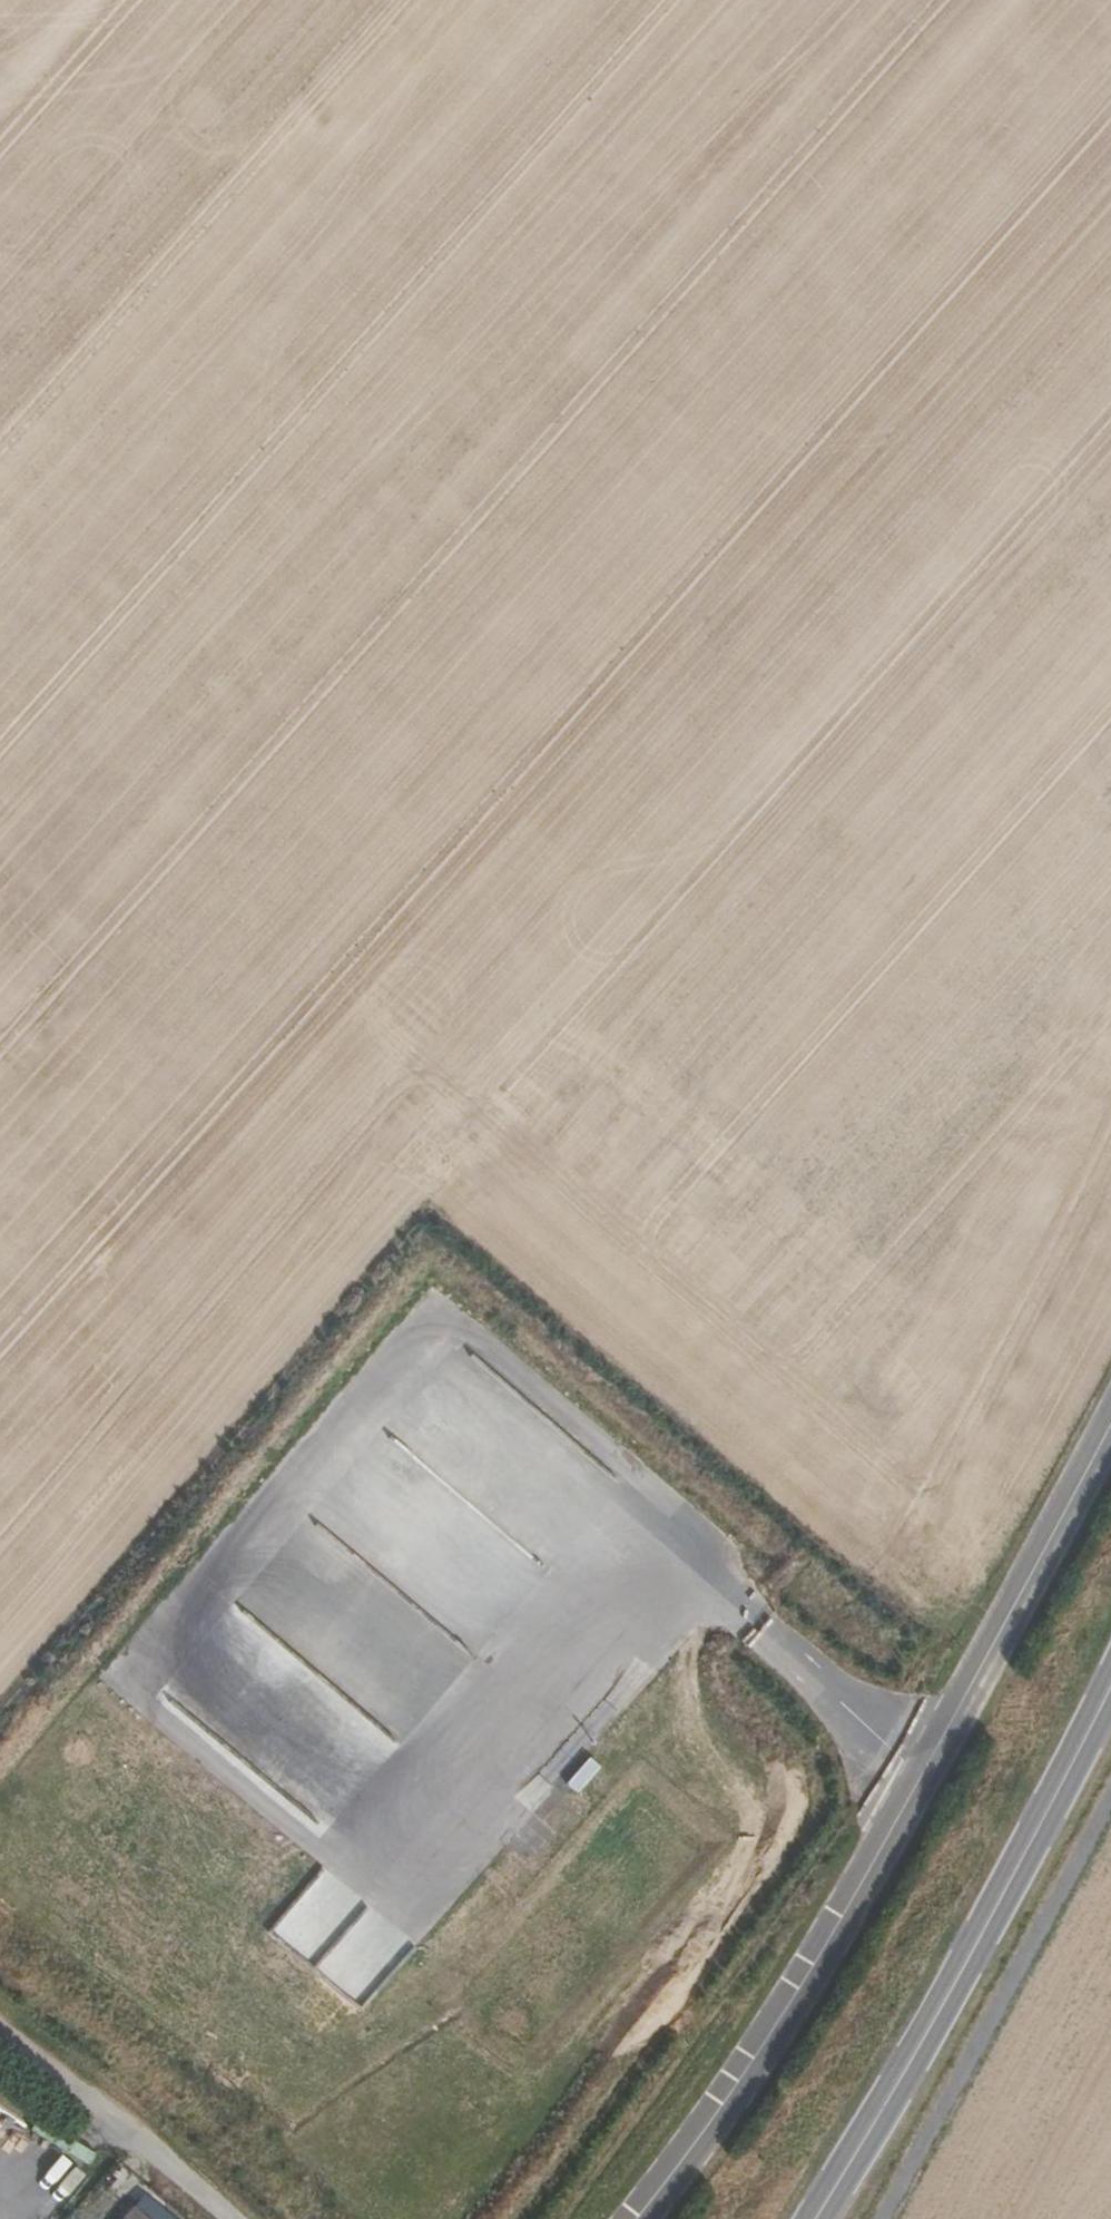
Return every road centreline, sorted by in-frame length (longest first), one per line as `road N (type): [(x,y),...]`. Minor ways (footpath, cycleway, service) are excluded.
road 1 (tertiary): [(635,2218),(699,2138),(844,1919),(1110,1425)]
road 2 (primary): [(1110,1687),(952,1993),(815,2218)]
road 3 (track): [(1110,1794),(886,2218)]

